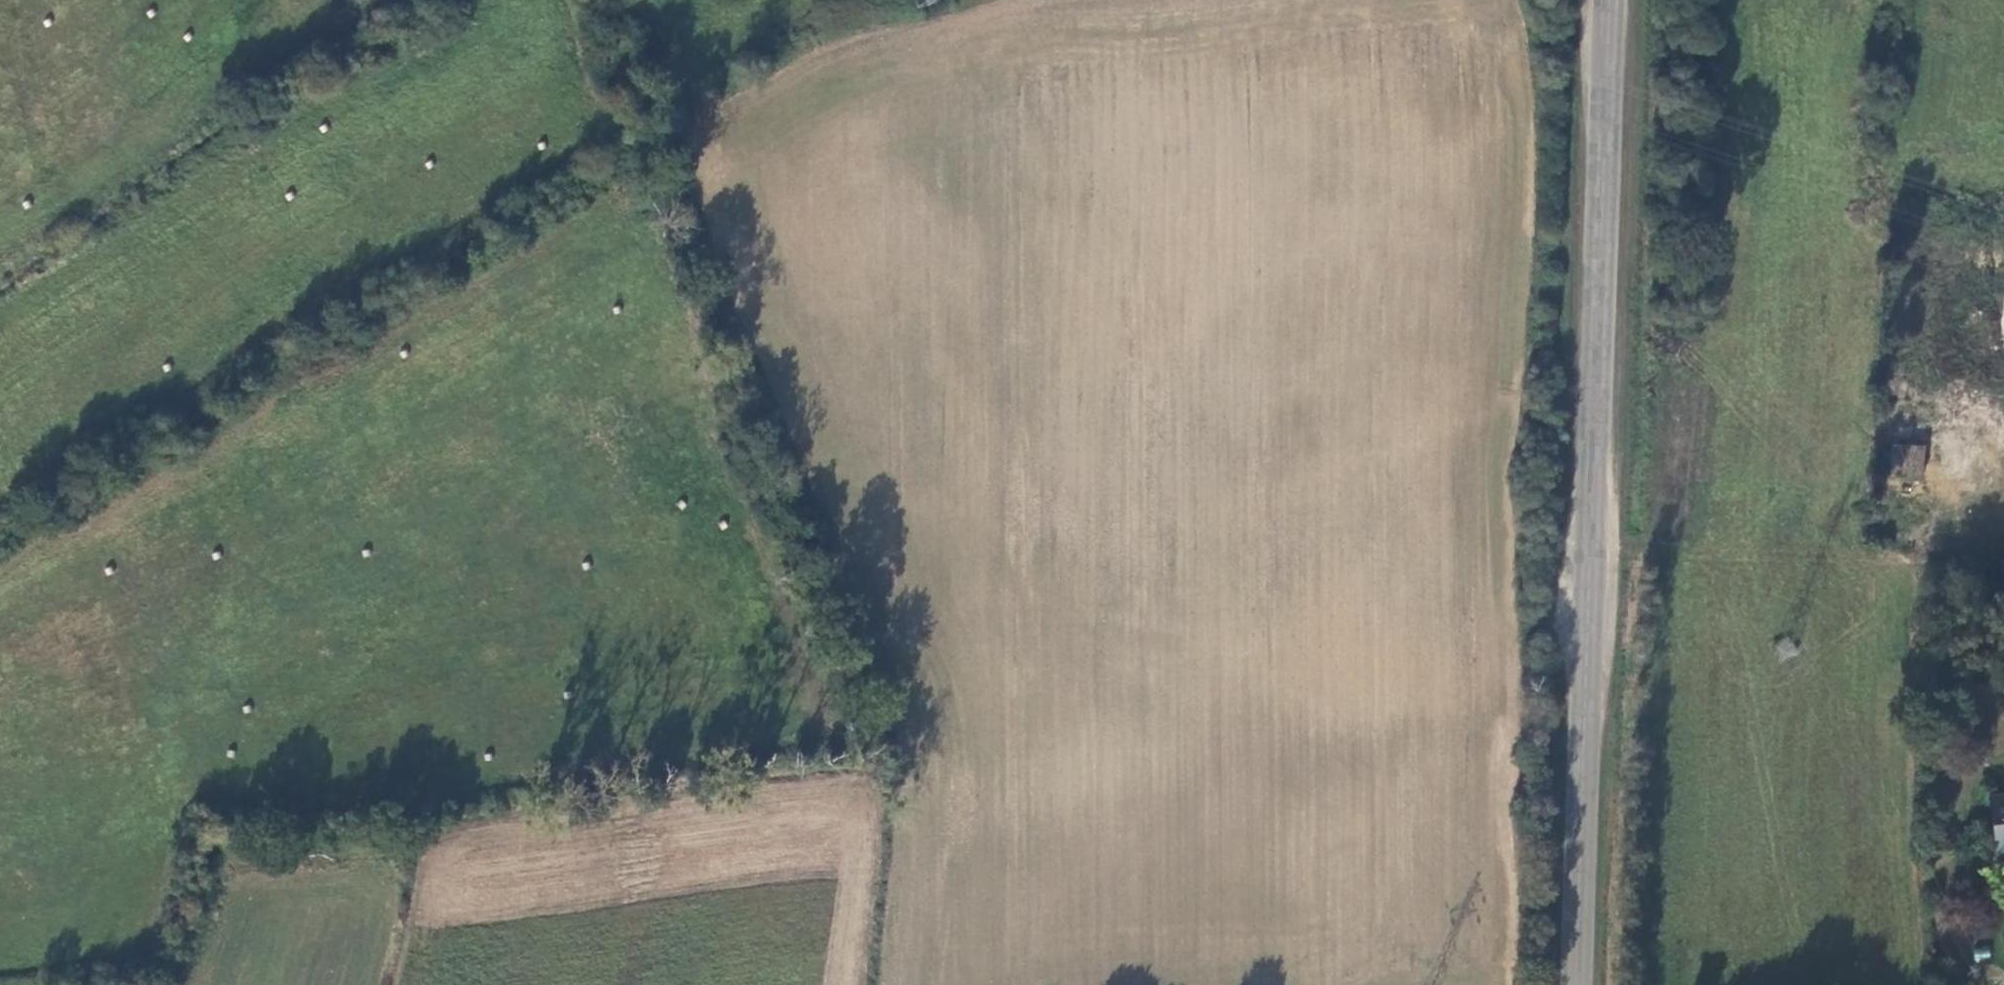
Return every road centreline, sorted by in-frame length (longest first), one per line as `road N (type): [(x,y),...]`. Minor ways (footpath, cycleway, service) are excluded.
road 1 (tertiary): [(1577,984),(1609,0)]

